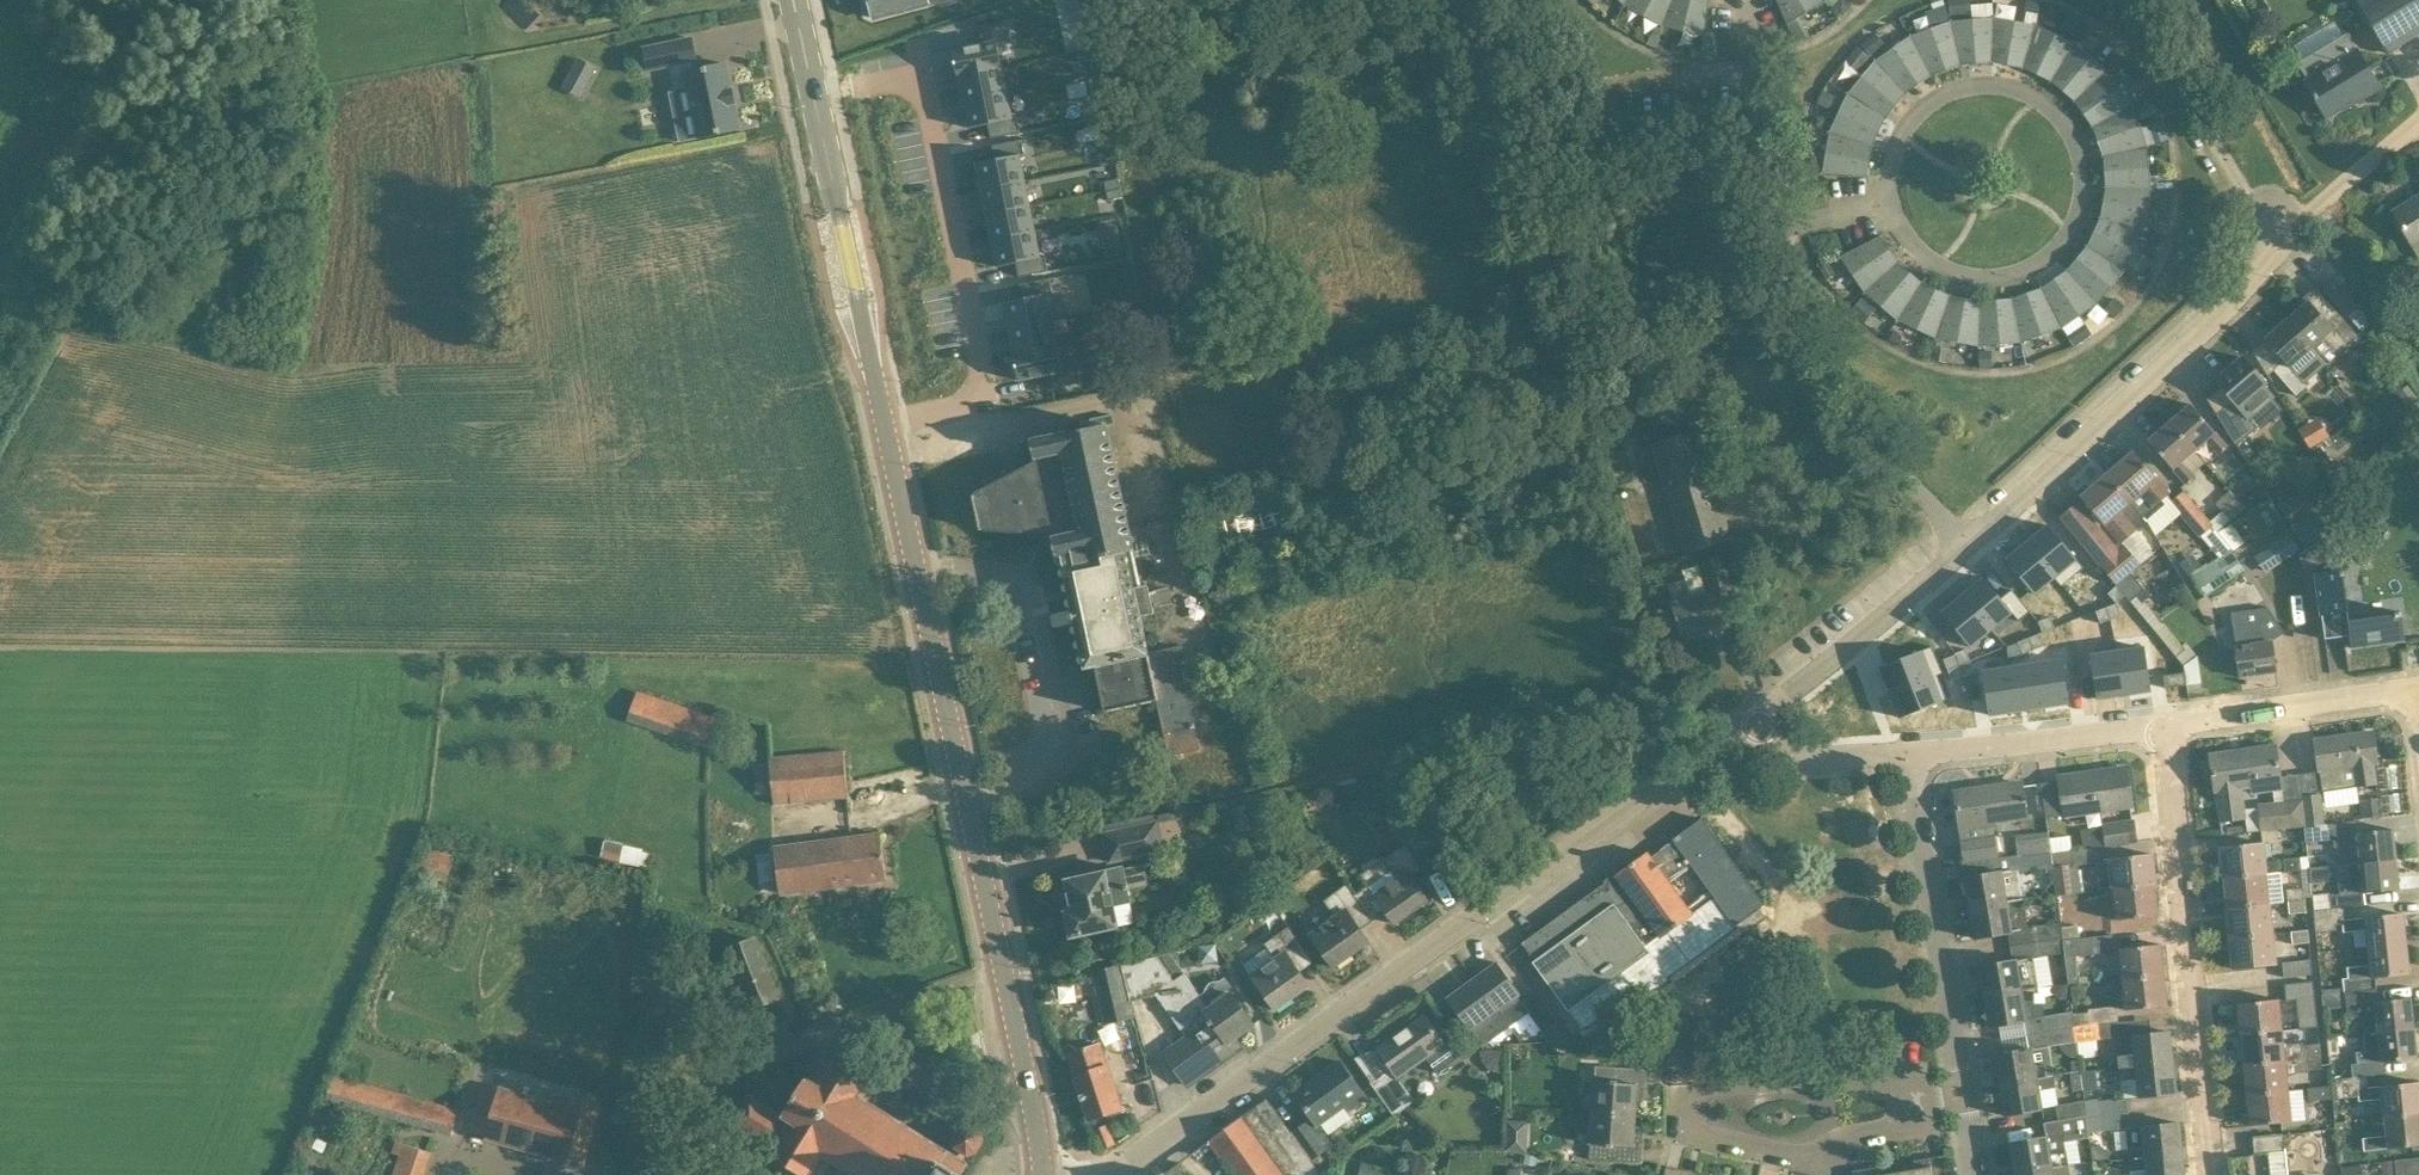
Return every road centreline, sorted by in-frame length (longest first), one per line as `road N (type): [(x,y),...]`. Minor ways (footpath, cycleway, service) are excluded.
road 1 (secondary): [(1042,1174),(794,0)]
road 2 (residential): [(1110,1174),(1754,719)]
road 3 (residential): [(1967,544),(1804,376),(1740,0)]
road 4 (residential): [(2211,1174),(2164,727)]
road 5 (residential): [(1967,544),(2245,290),(2269,226)]
road 6 (residential): [(1979,1174),(1905,754)]
road 7 (residential): [(1754,719),(1967,544)]
road 8 (residential): [(1905,754),(2164,727)]
road 9 (residential): [(2164,727),(2418,691)]
road 10 (residential): [(1905,754),(1802,759),(1754,719)]

